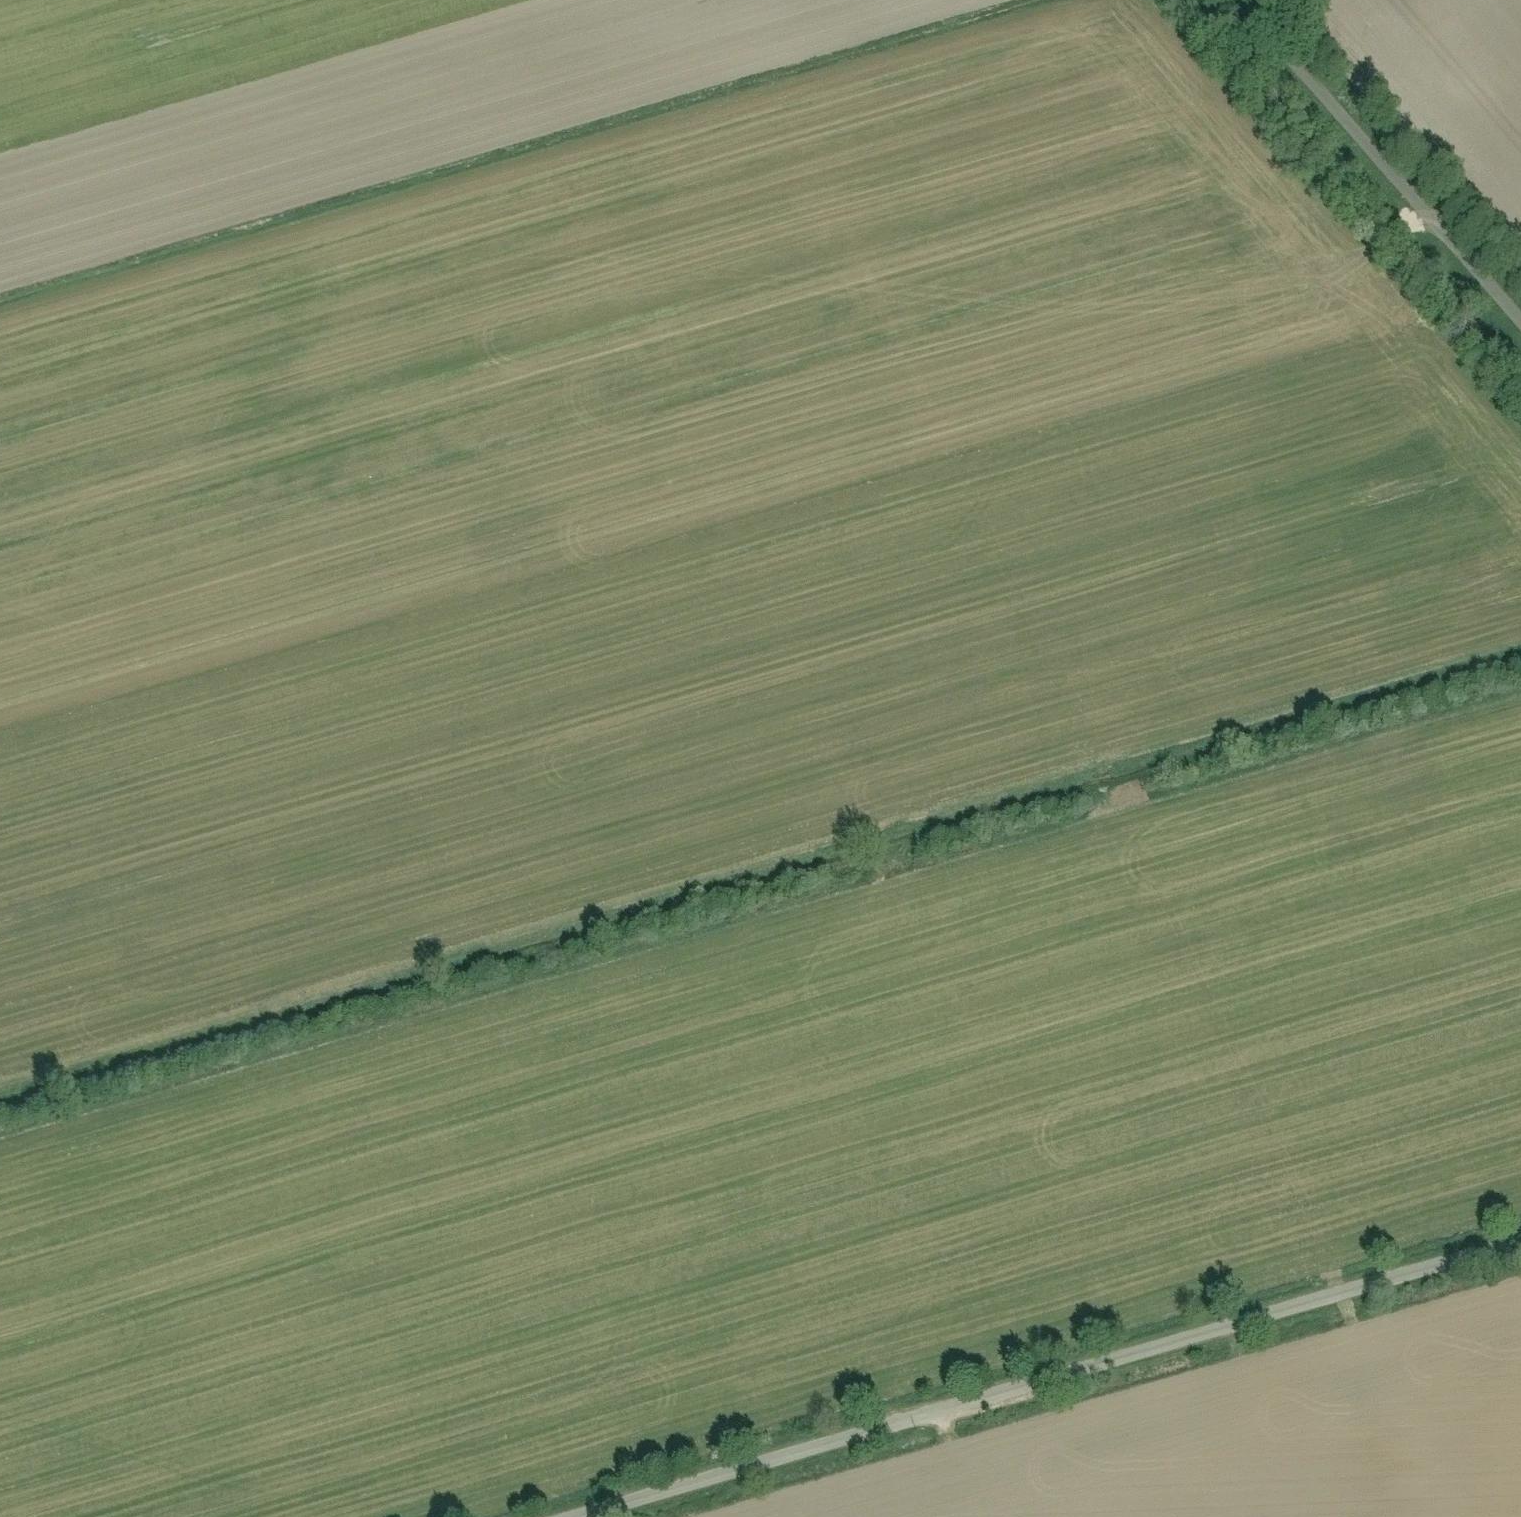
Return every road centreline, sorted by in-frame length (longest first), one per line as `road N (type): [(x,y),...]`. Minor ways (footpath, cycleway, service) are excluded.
road 1 (unclassified): [(1520,1240),(582,1516)]
road 2 (unclassified): [(1235,0),(1520,343)]

